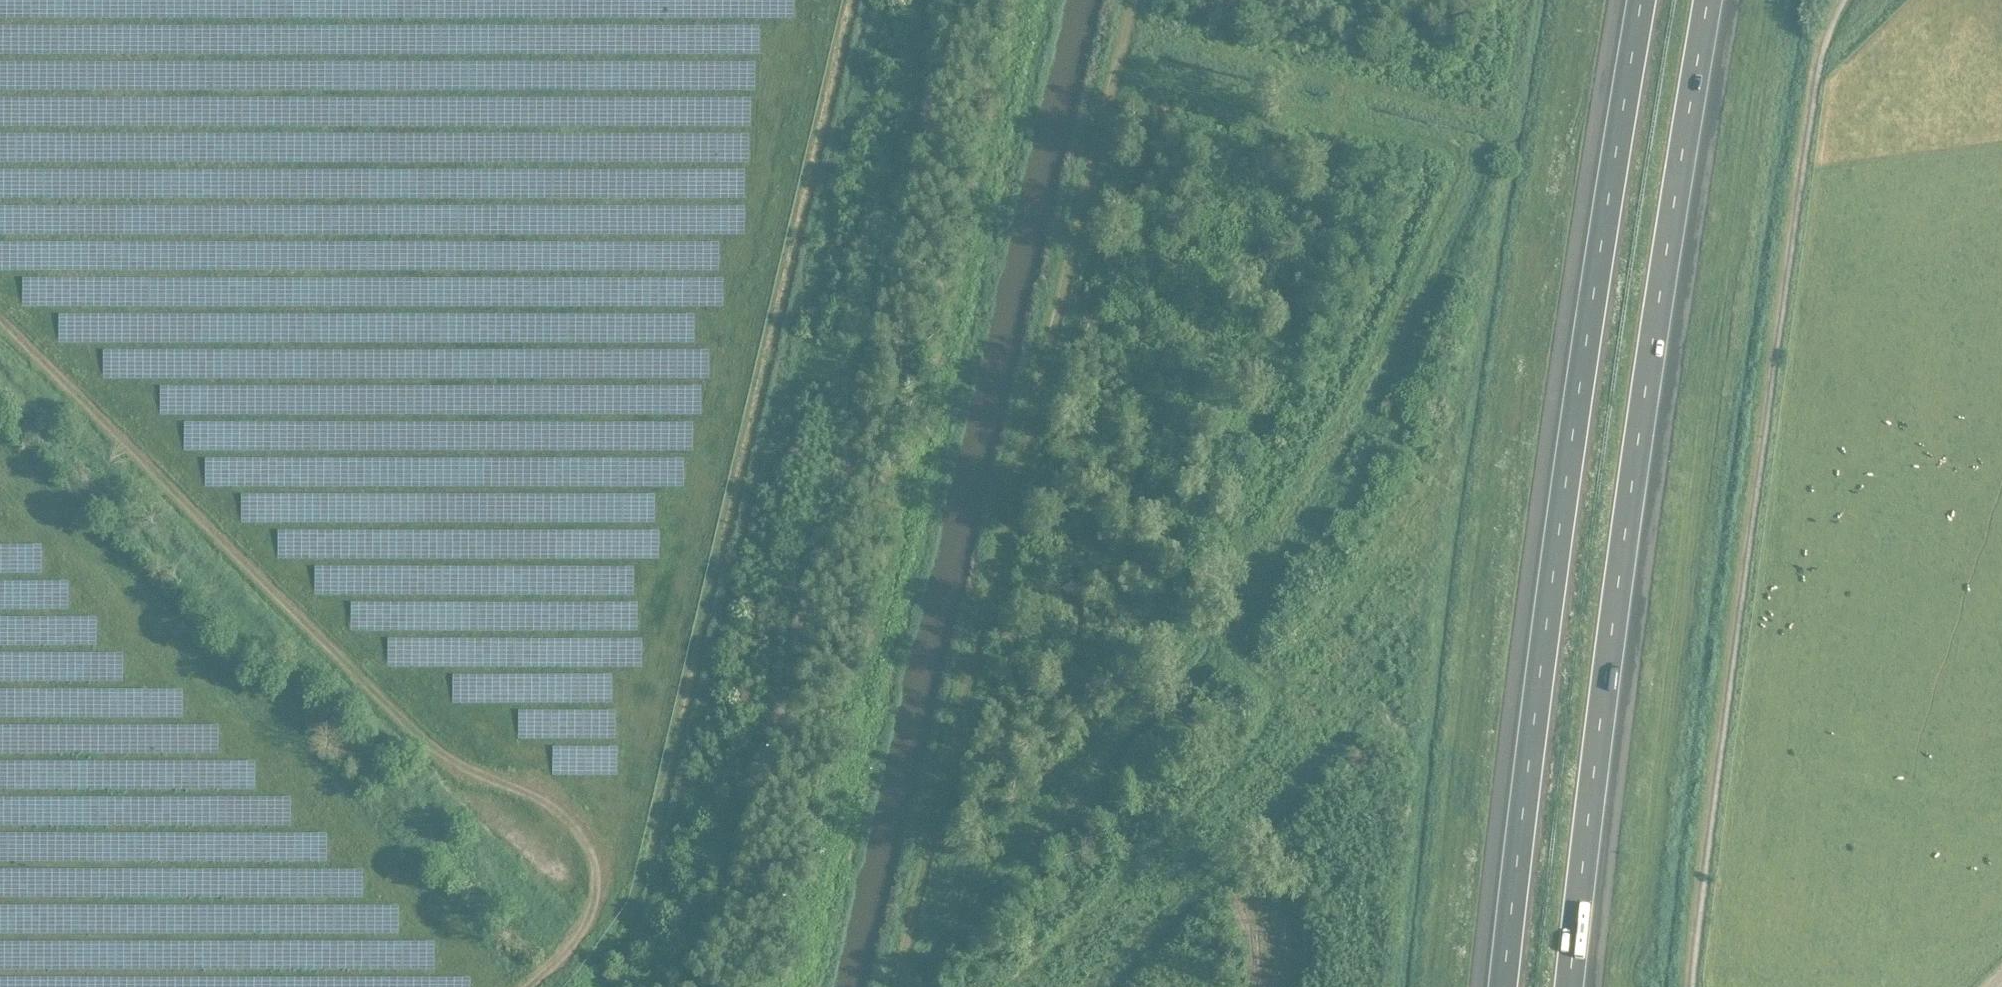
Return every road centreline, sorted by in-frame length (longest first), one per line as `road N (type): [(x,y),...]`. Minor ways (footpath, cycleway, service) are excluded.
road 1 (motorway): [(1574,986),(1614,634),(1713,0)]
road 2 (motorway): [(1637,0),(1558,502),(1499,986)]

